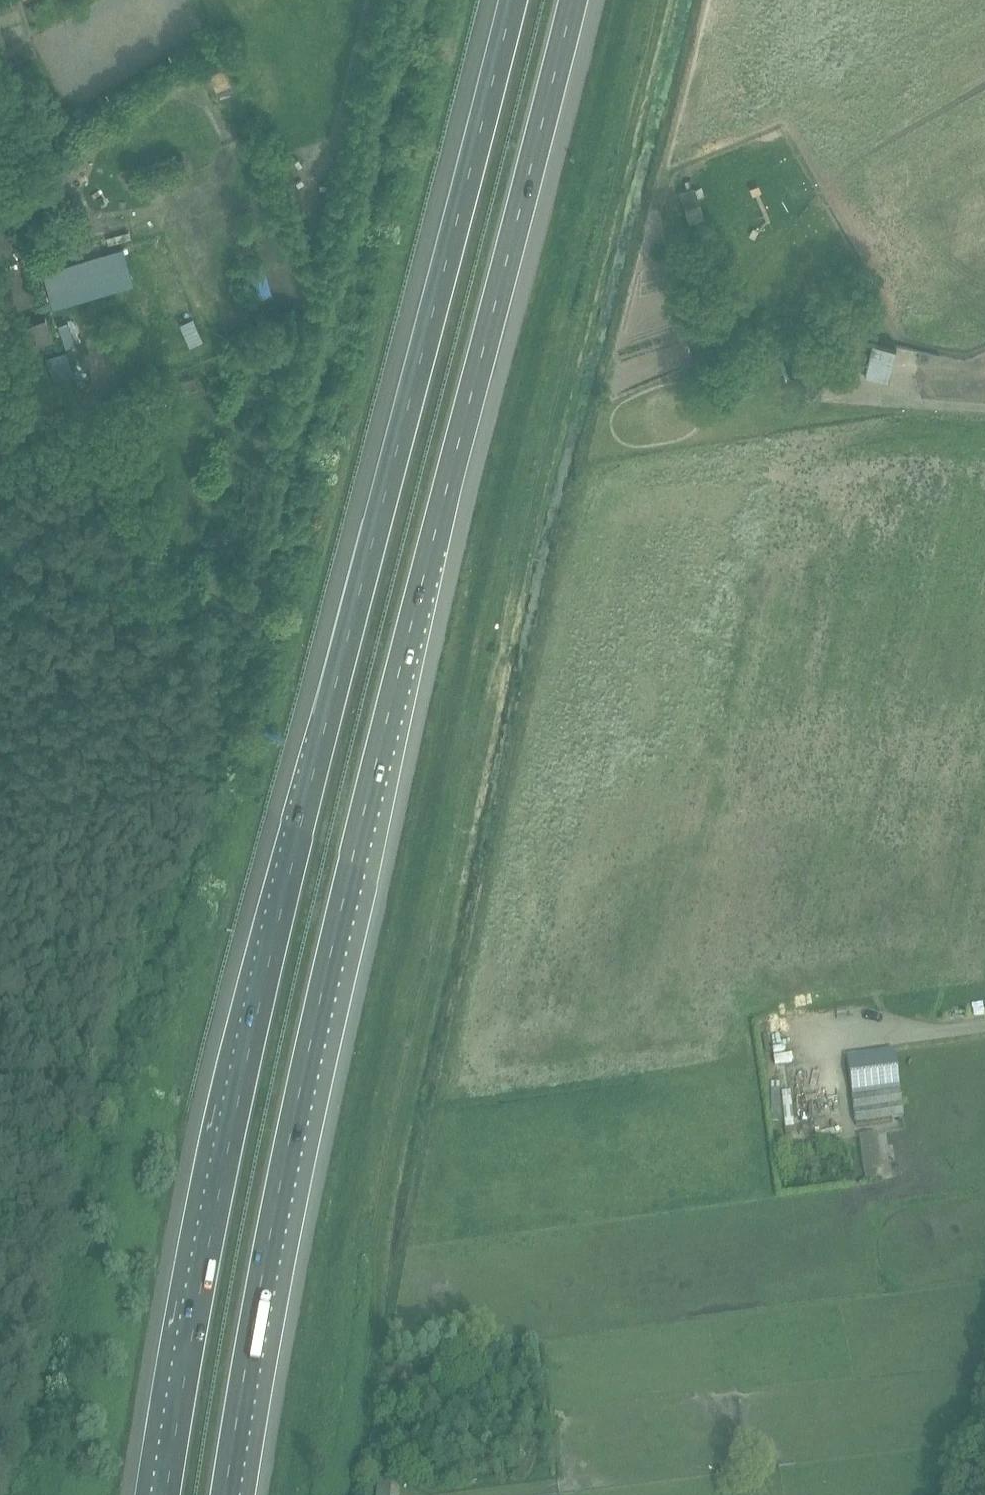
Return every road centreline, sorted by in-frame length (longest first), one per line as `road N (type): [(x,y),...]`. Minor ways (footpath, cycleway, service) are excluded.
road 1 (motorway): [(513,0),(274,927),(167,1494)]
road 2 (motorway): [(226,1494),(300,1090),(572,0)]

